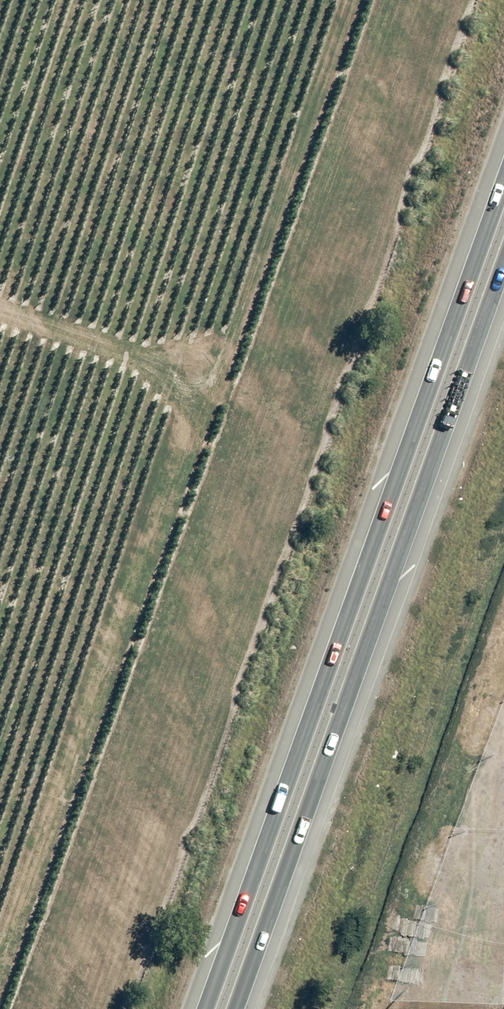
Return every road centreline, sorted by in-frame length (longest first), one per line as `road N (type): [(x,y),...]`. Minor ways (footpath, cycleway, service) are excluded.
road 1 (motorway): [(125,1008),(492,0)]
road 2 (trunk): [(193,1008),(503,138)]
road 3 (trunk): [(503,256),(231,1008)]

